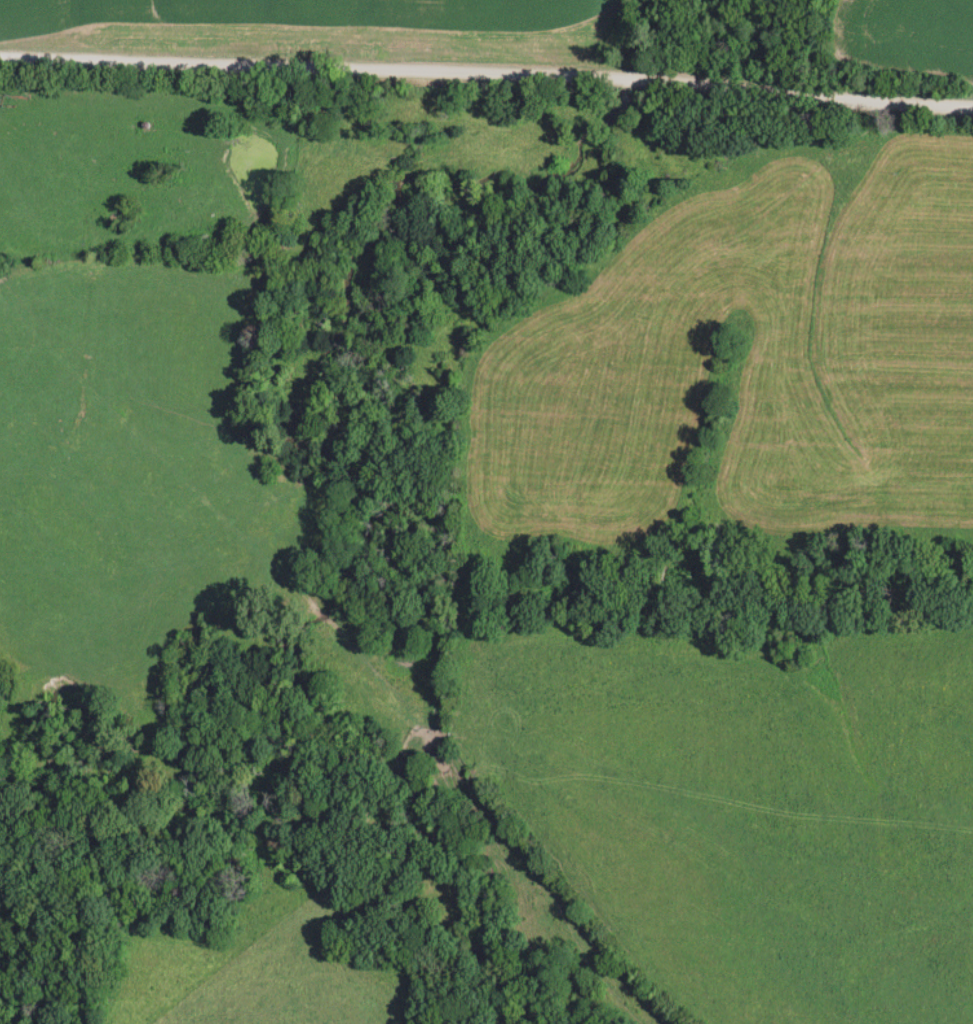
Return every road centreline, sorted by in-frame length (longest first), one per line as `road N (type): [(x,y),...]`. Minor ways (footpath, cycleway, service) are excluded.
road 1 (residential): [(0,54),(620,77),(972,109)]

